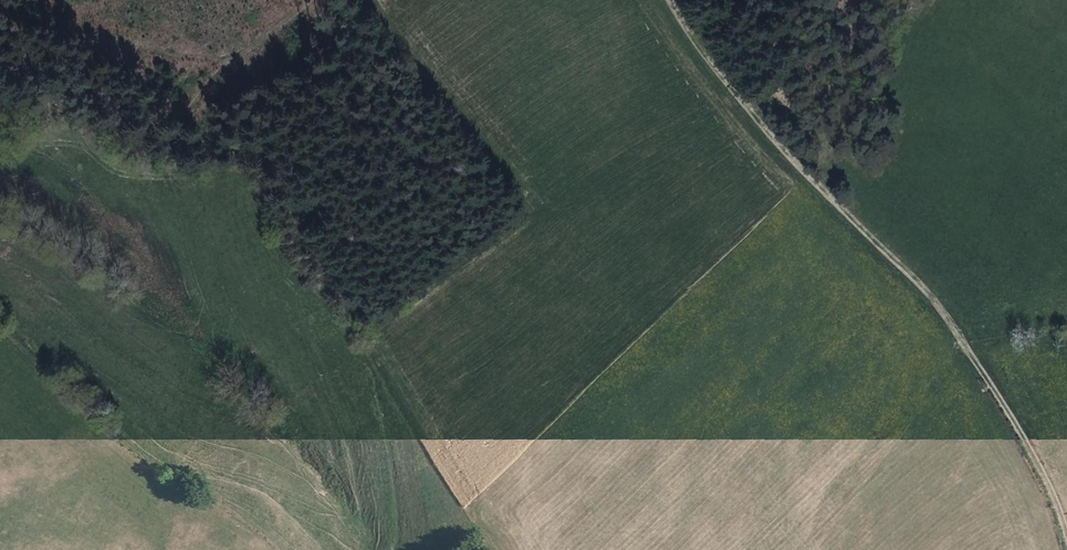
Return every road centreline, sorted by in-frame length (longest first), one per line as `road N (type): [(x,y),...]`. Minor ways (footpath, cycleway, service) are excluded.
road 1 (track): [(1066,531),(1048,480),(947,315),(781,145),(699,47),(671,0)]

